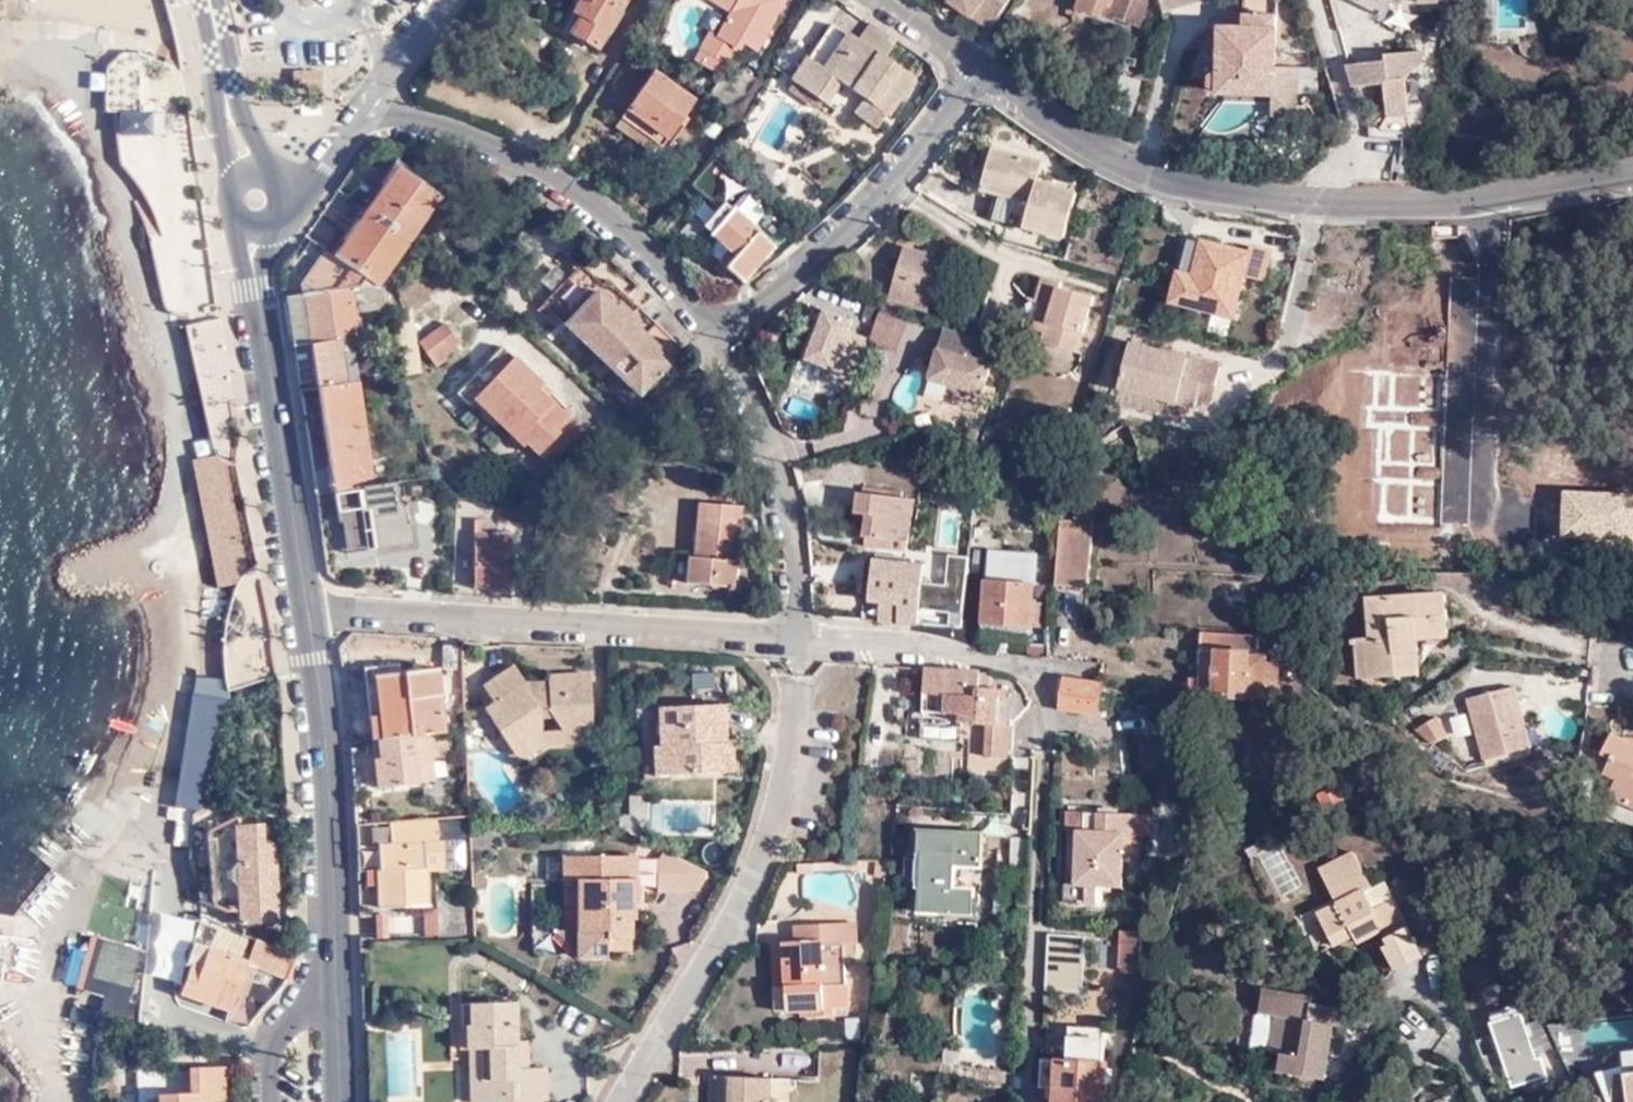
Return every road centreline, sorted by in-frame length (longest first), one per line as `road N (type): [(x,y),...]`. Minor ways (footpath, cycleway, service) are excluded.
road 1 (residential): [(988,77),(1100,159),(1207,190),(1362,206),(1496,201),(1632,181)]
road 2 (residential): [(629,1101),(784,812),(805,634)]
road 3 (residential): [(805,634),(309,614)]
road 4 (tertiary): [(309,614),(333,835),(342,1101)]
road 5 (residential): [(373,101),(599,204),(734,334)]
road 6 (tertiary): [(251,234),(309,614)]
road 7 (residential): [(734,334),(817,263),(988,77)]
road 8 (residential): [(734,334),(775,410),(799,489),(805,634)]
road 9 (tertiary): [(208,0),(248,165)]
road 10 (residential): [(805,634),(967,645)]
road 11 (residential): [(879,0),(988,77)]
road 12 (unclassified): [(373,101),(440,0)]

